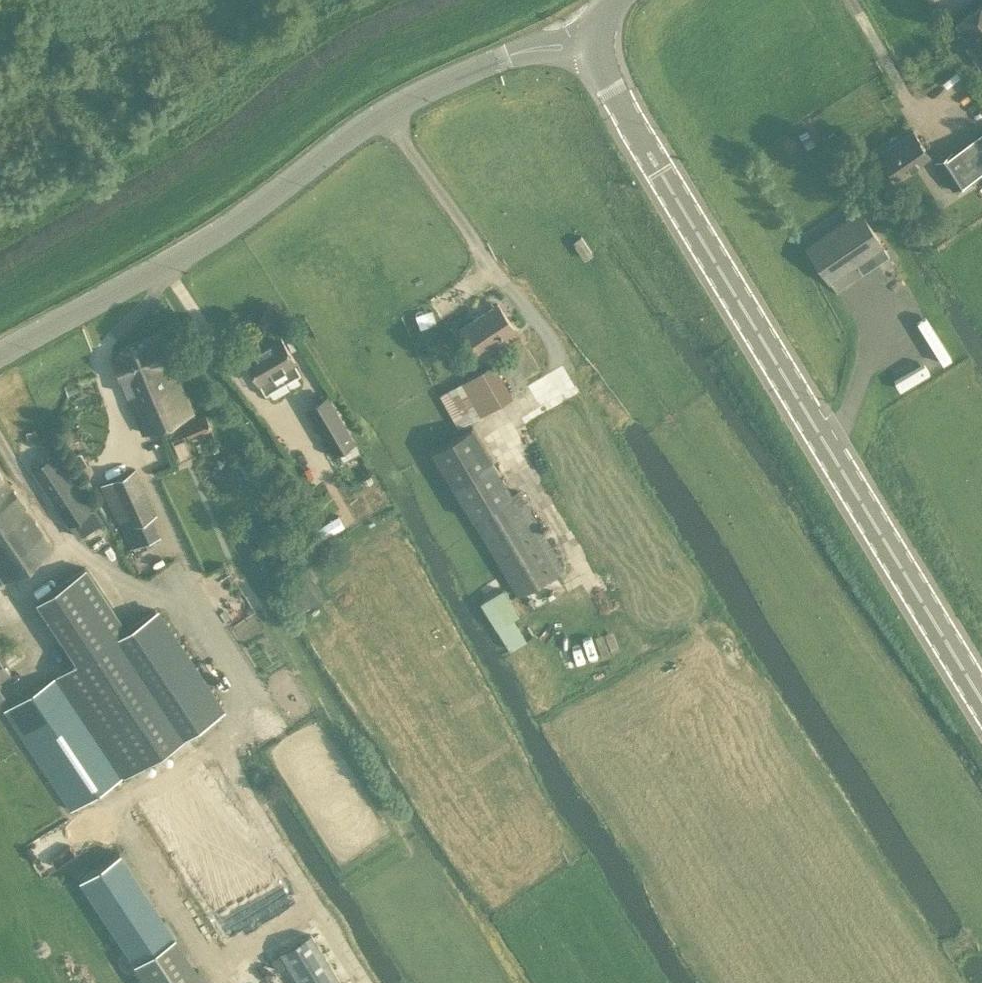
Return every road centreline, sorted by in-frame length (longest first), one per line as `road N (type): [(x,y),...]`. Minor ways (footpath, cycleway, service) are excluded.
road 1 (secondary): [(981,694),(609,86),(596,45)]
road 2 (tertiary): [(0,355),(178,258),(417,95),(525,51),(596,45)]

